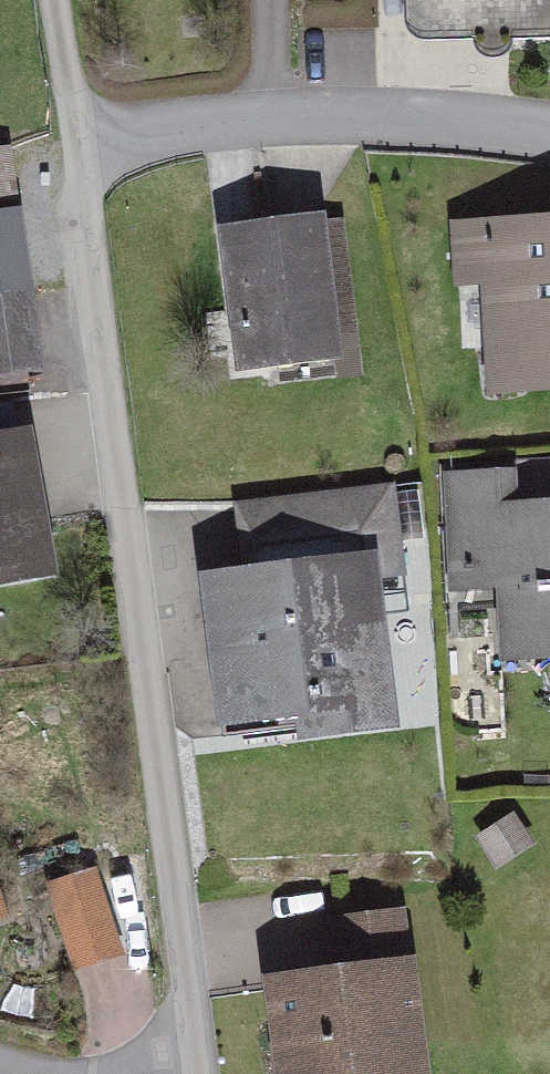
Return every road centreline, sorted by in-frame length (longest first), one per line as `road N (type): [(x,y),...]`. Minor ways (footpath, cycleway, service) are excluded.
road 1 (residential): [(201,1073),(79,148)]
road 2 (residential): [(79,148),(177,127),(342,114),(549,129)]
road 3 (residential): [(79,148),(60,0)]

